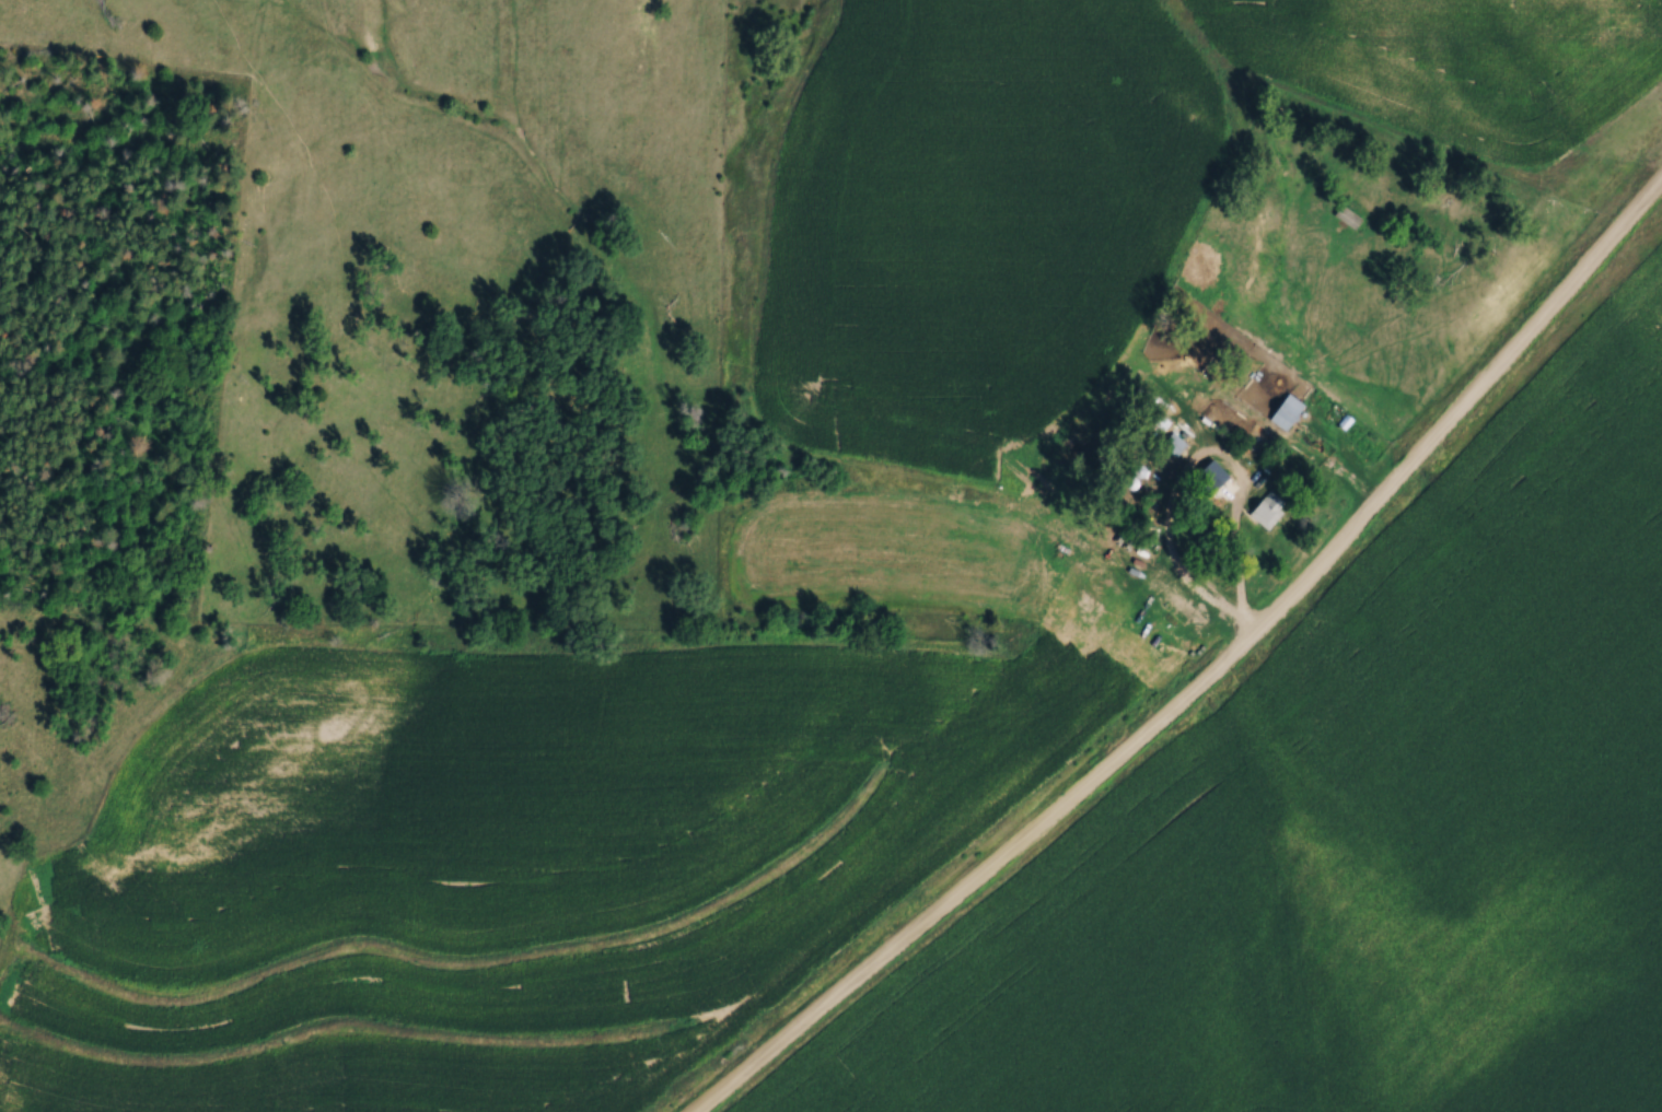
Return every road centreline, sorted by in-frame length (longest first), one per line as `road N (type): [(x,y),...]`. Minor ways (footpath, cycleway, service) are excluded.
road 1 (residential): [(696,1111),(1250,640),(1661,180)]

